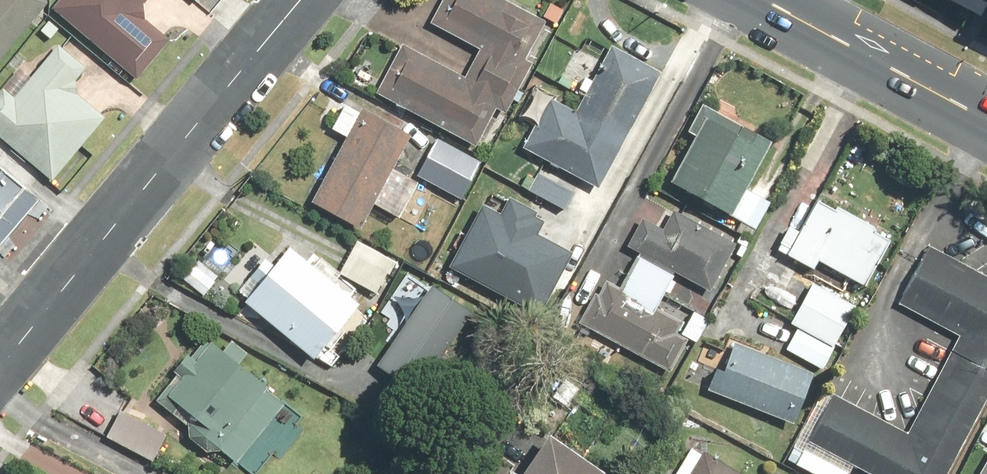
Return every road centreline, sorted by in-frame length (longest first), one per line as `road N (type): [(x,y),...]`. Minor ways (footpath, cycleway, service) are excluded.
road 1 (residential): [(0,368),(304,0)]
road 2 (primary): [(758,0),(986,124)]

